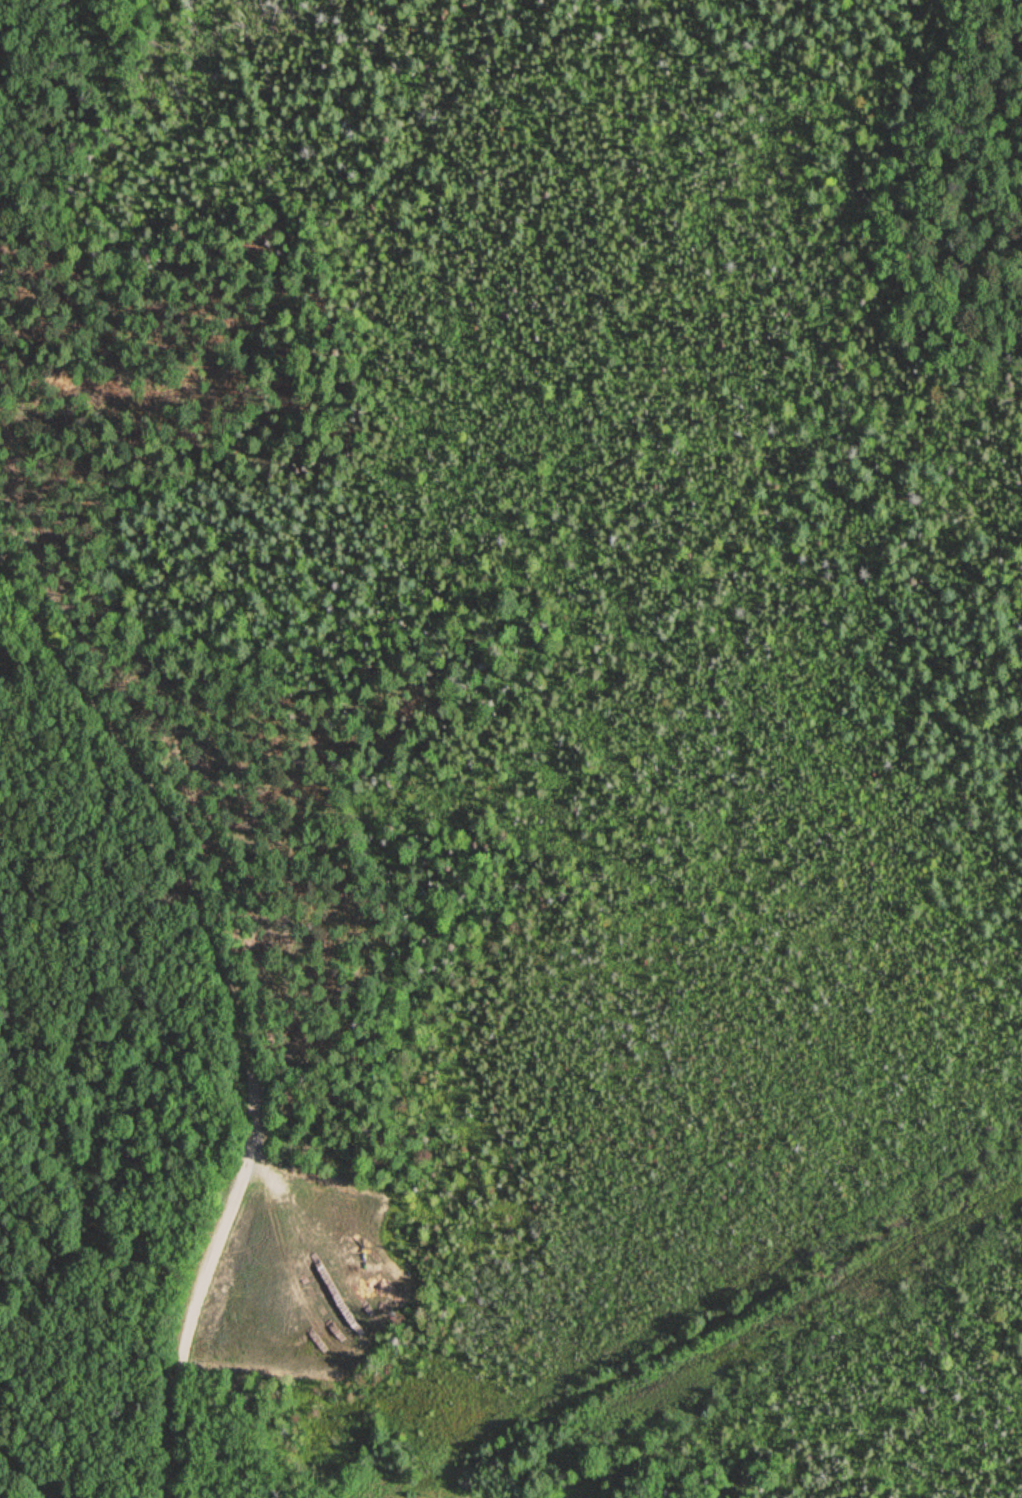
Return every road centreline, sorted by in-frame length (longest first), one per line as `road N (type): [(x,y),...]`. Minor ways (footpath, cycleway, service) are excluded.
road 1 (residential): [(166,1497),(187,1313),(243,1182),(259,1107),(245,1027),(181,831),(34,611),(0,545)]

